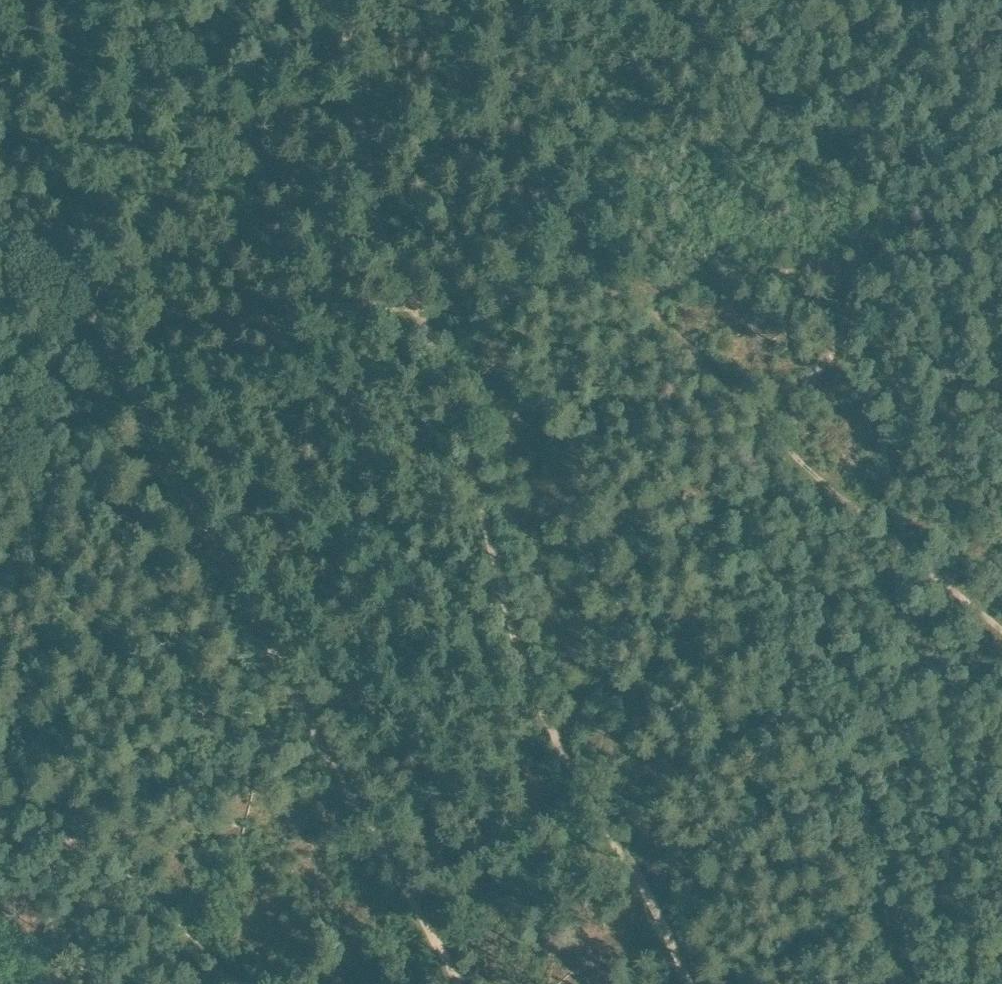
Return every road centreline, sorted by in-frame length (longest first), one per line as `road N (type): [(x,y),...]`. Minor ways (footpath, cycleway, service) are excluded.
road 1 (track): [(453,983),(97,339),(0,145)]

